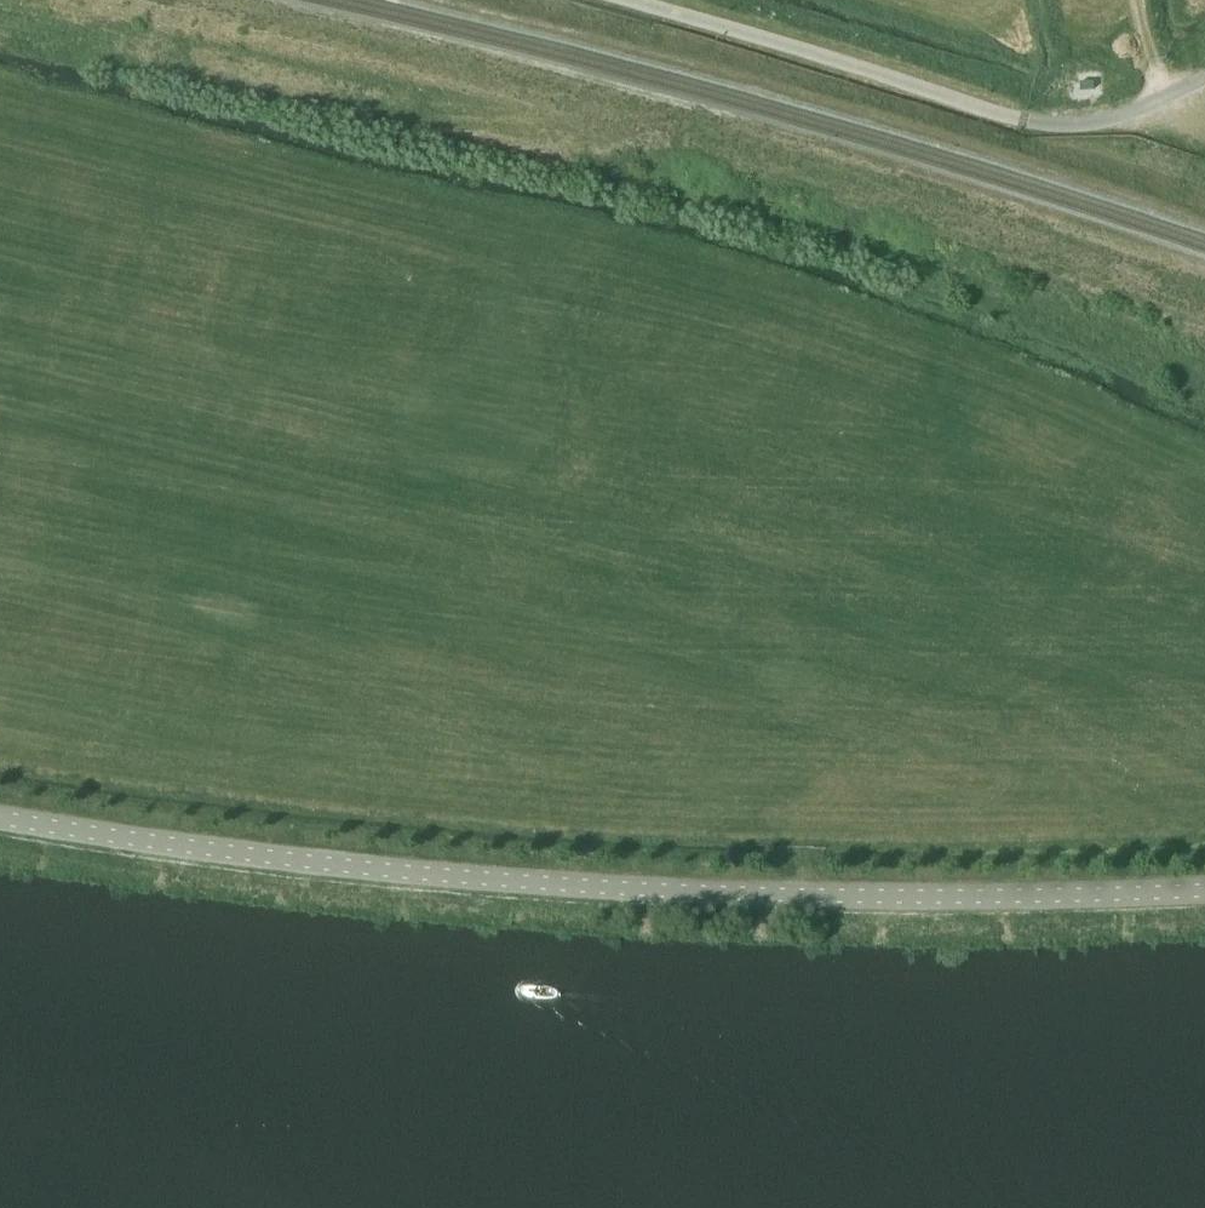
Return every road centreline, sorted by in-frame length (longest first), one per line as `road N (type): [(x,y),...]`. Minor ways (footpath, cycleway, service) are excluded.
road 1 (tertiary): [(1204,888),(1033,895),(649,888),(192,843),(0,814)]
road 2 (unclassified): [(1204,78),(1081,123),(1023,121),(638,0)]

